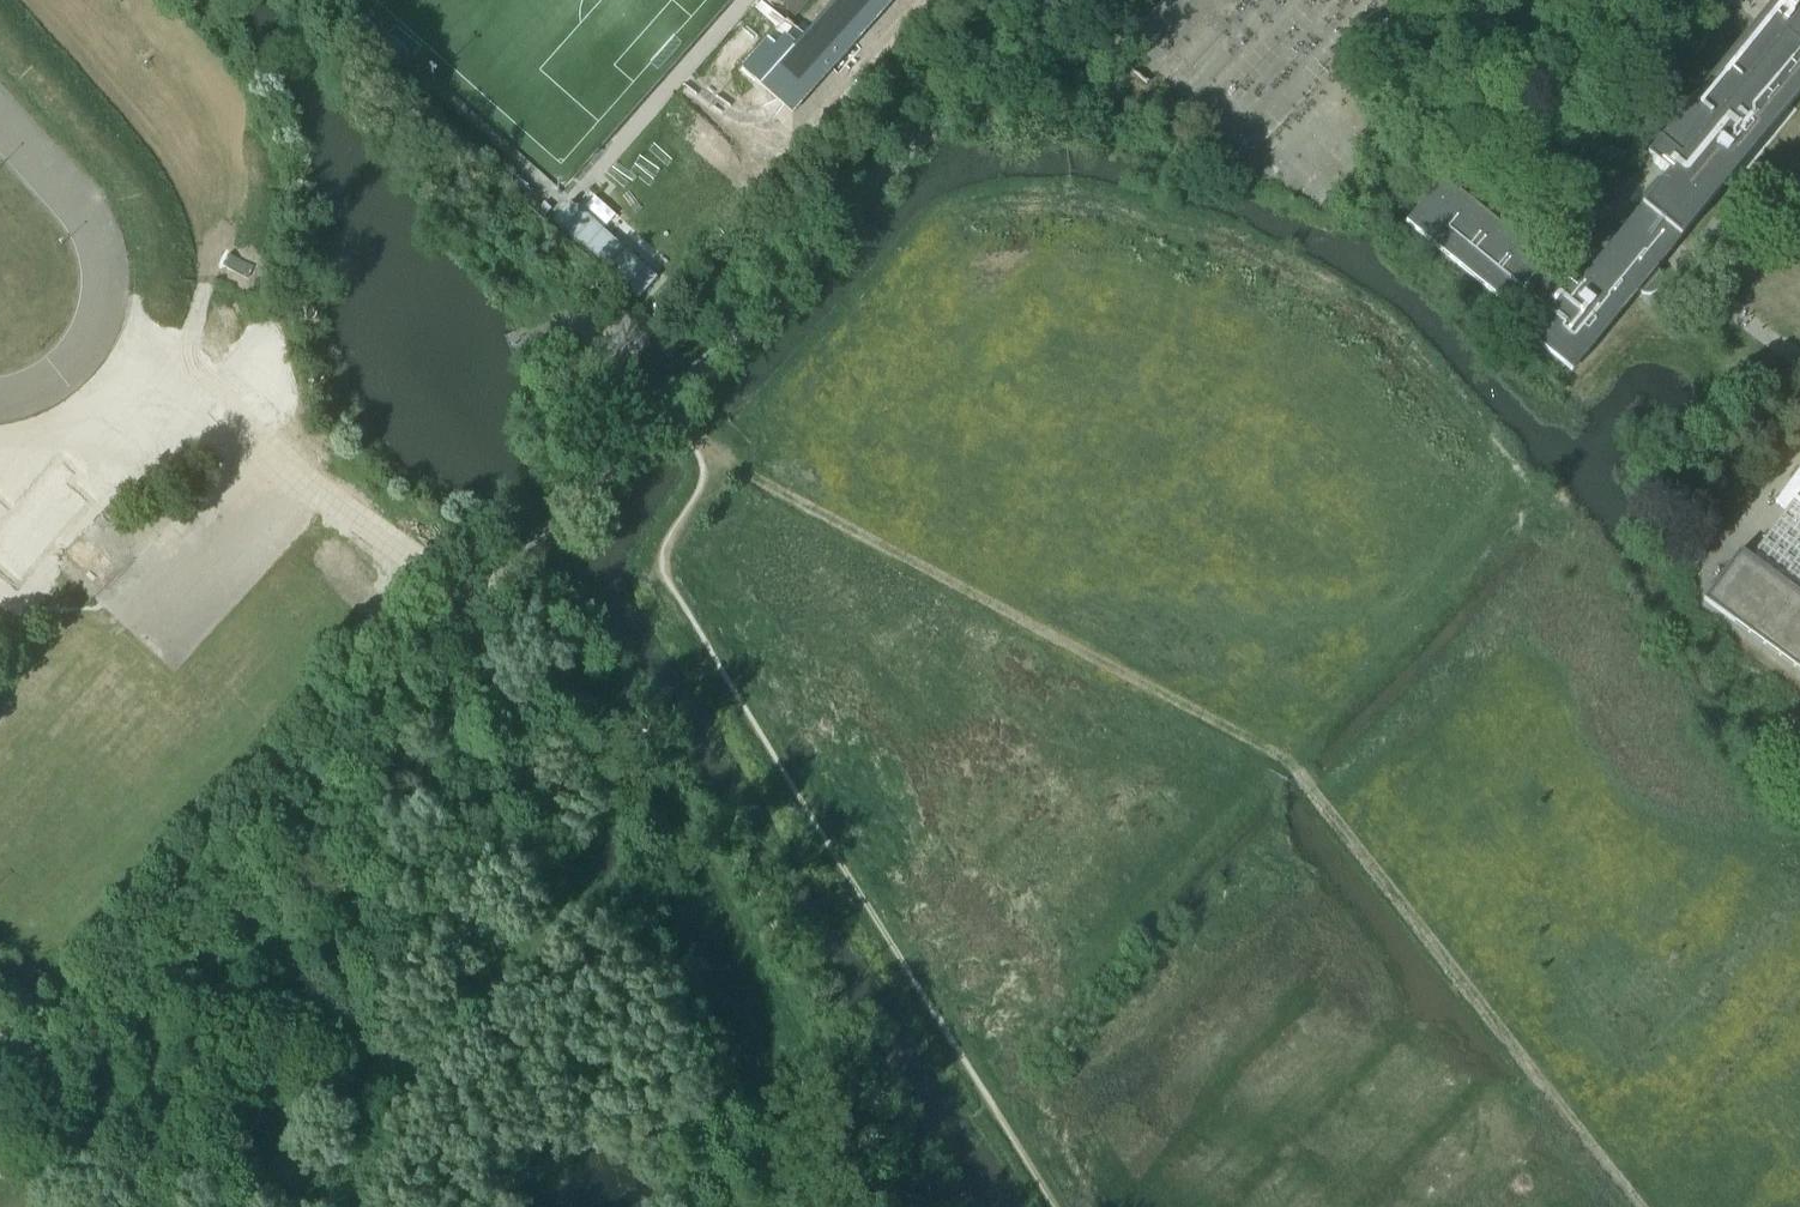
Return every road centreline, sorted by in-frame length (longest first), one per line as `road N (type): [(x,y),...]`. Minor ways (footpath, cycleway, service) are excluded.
road 1 (unclassified): [(0,1036),(45,1049),(102,1015),(1047,0)]
road 2 (track): [(812,1206),(769,1095),(730,899),(689,823),(620,728),(465,629)]

